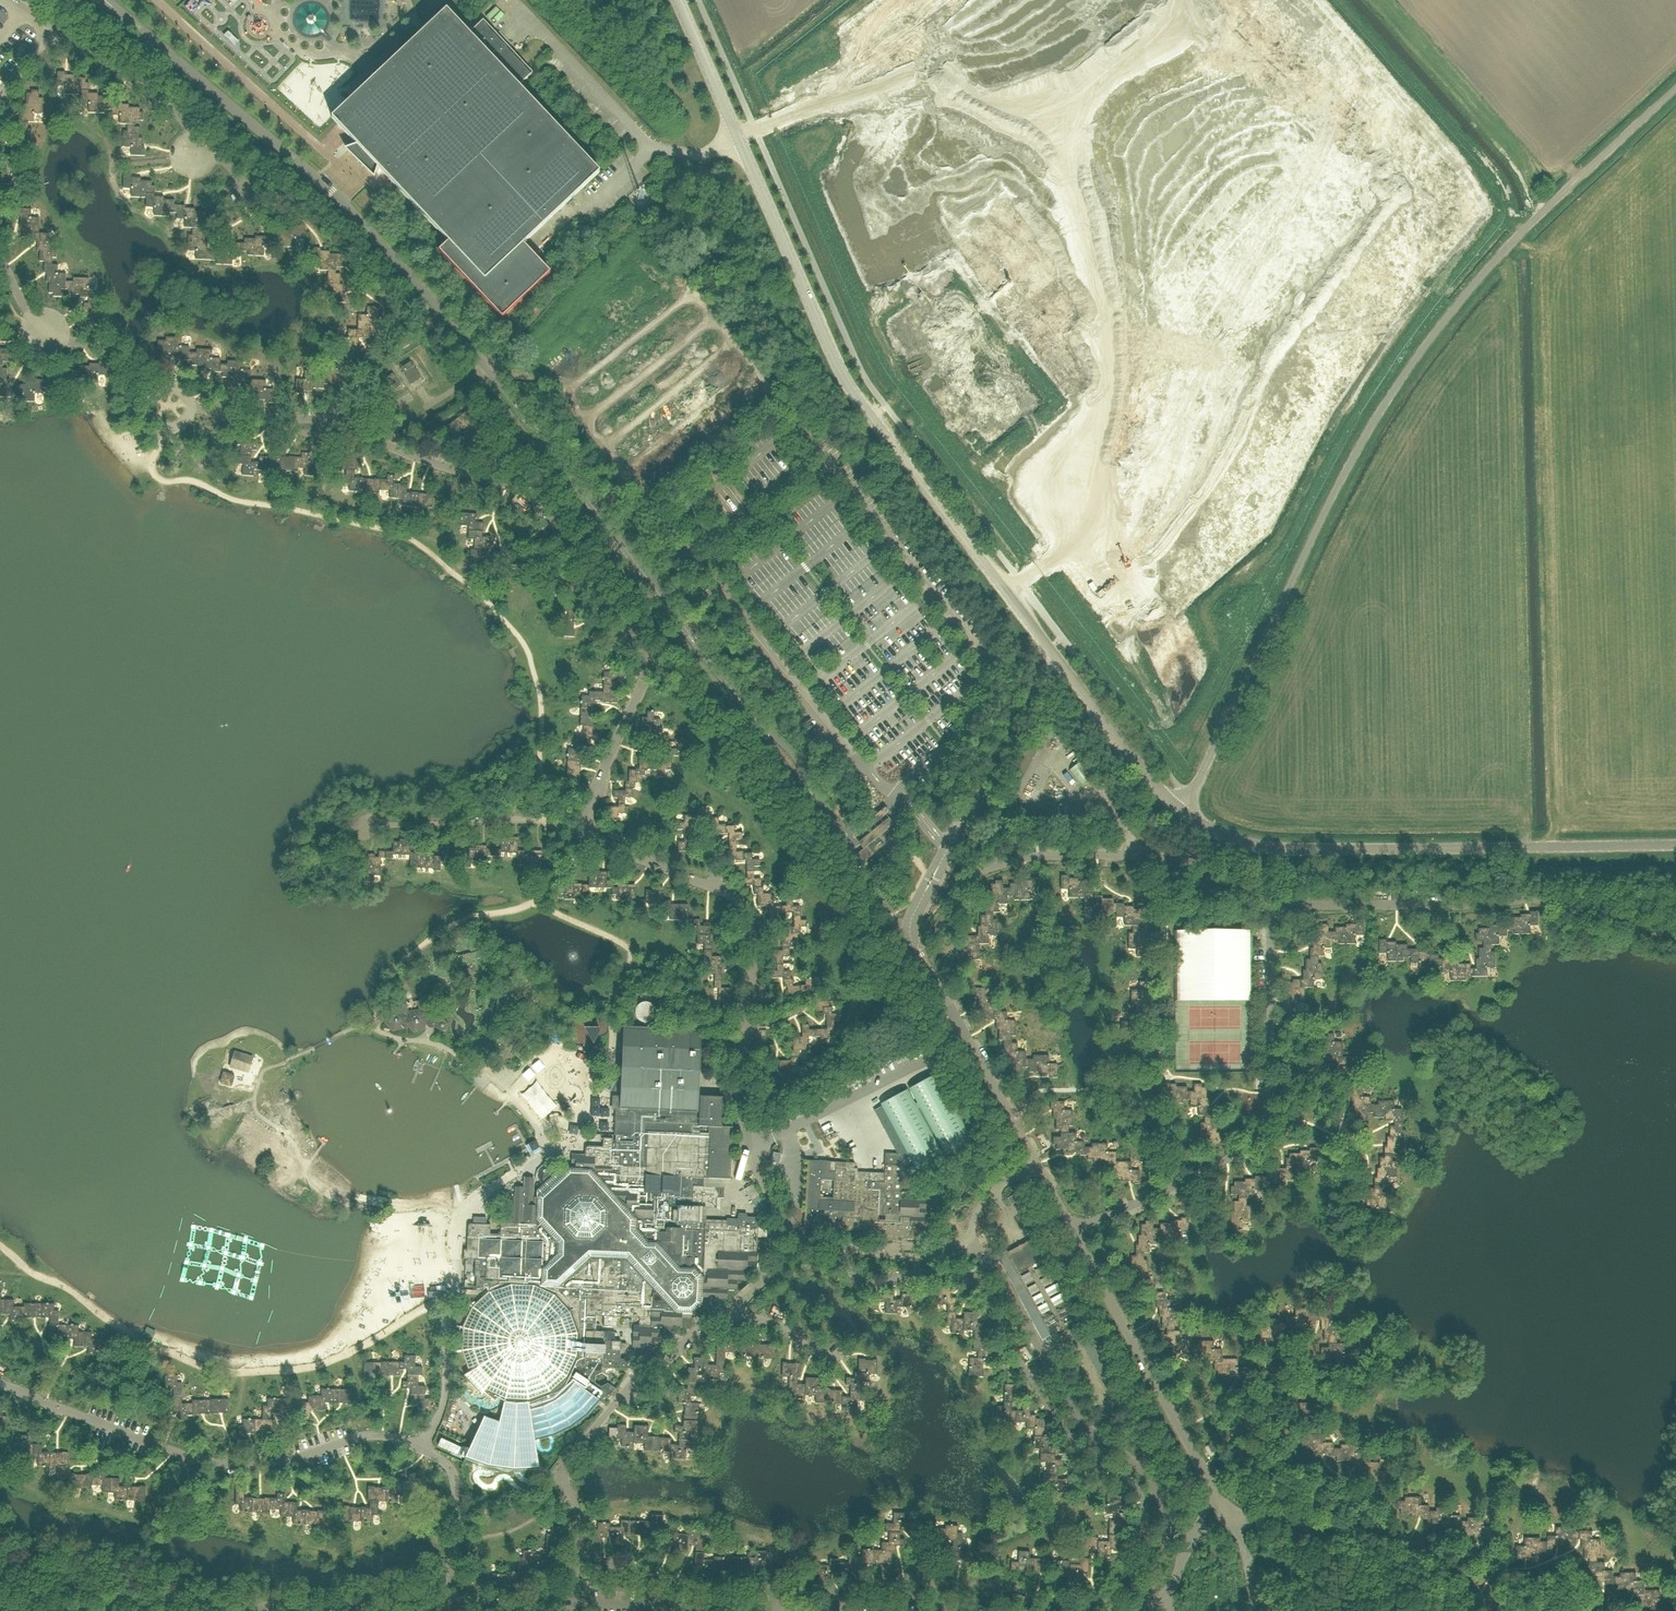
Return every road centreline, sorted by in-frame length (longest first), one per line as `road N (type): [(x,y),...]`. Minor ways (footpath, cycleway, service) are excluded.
road 1 (tertiary): [(1185,811),(1137,768),(854,393),(676,0)]
road 2 (unclassified): [(1185,811),(1334,490),(1394,389),(1501,252),(1675,87)]
road 3 (tertiary): [(1675,845),(1269,848),(1226,837),(1185,811)]

